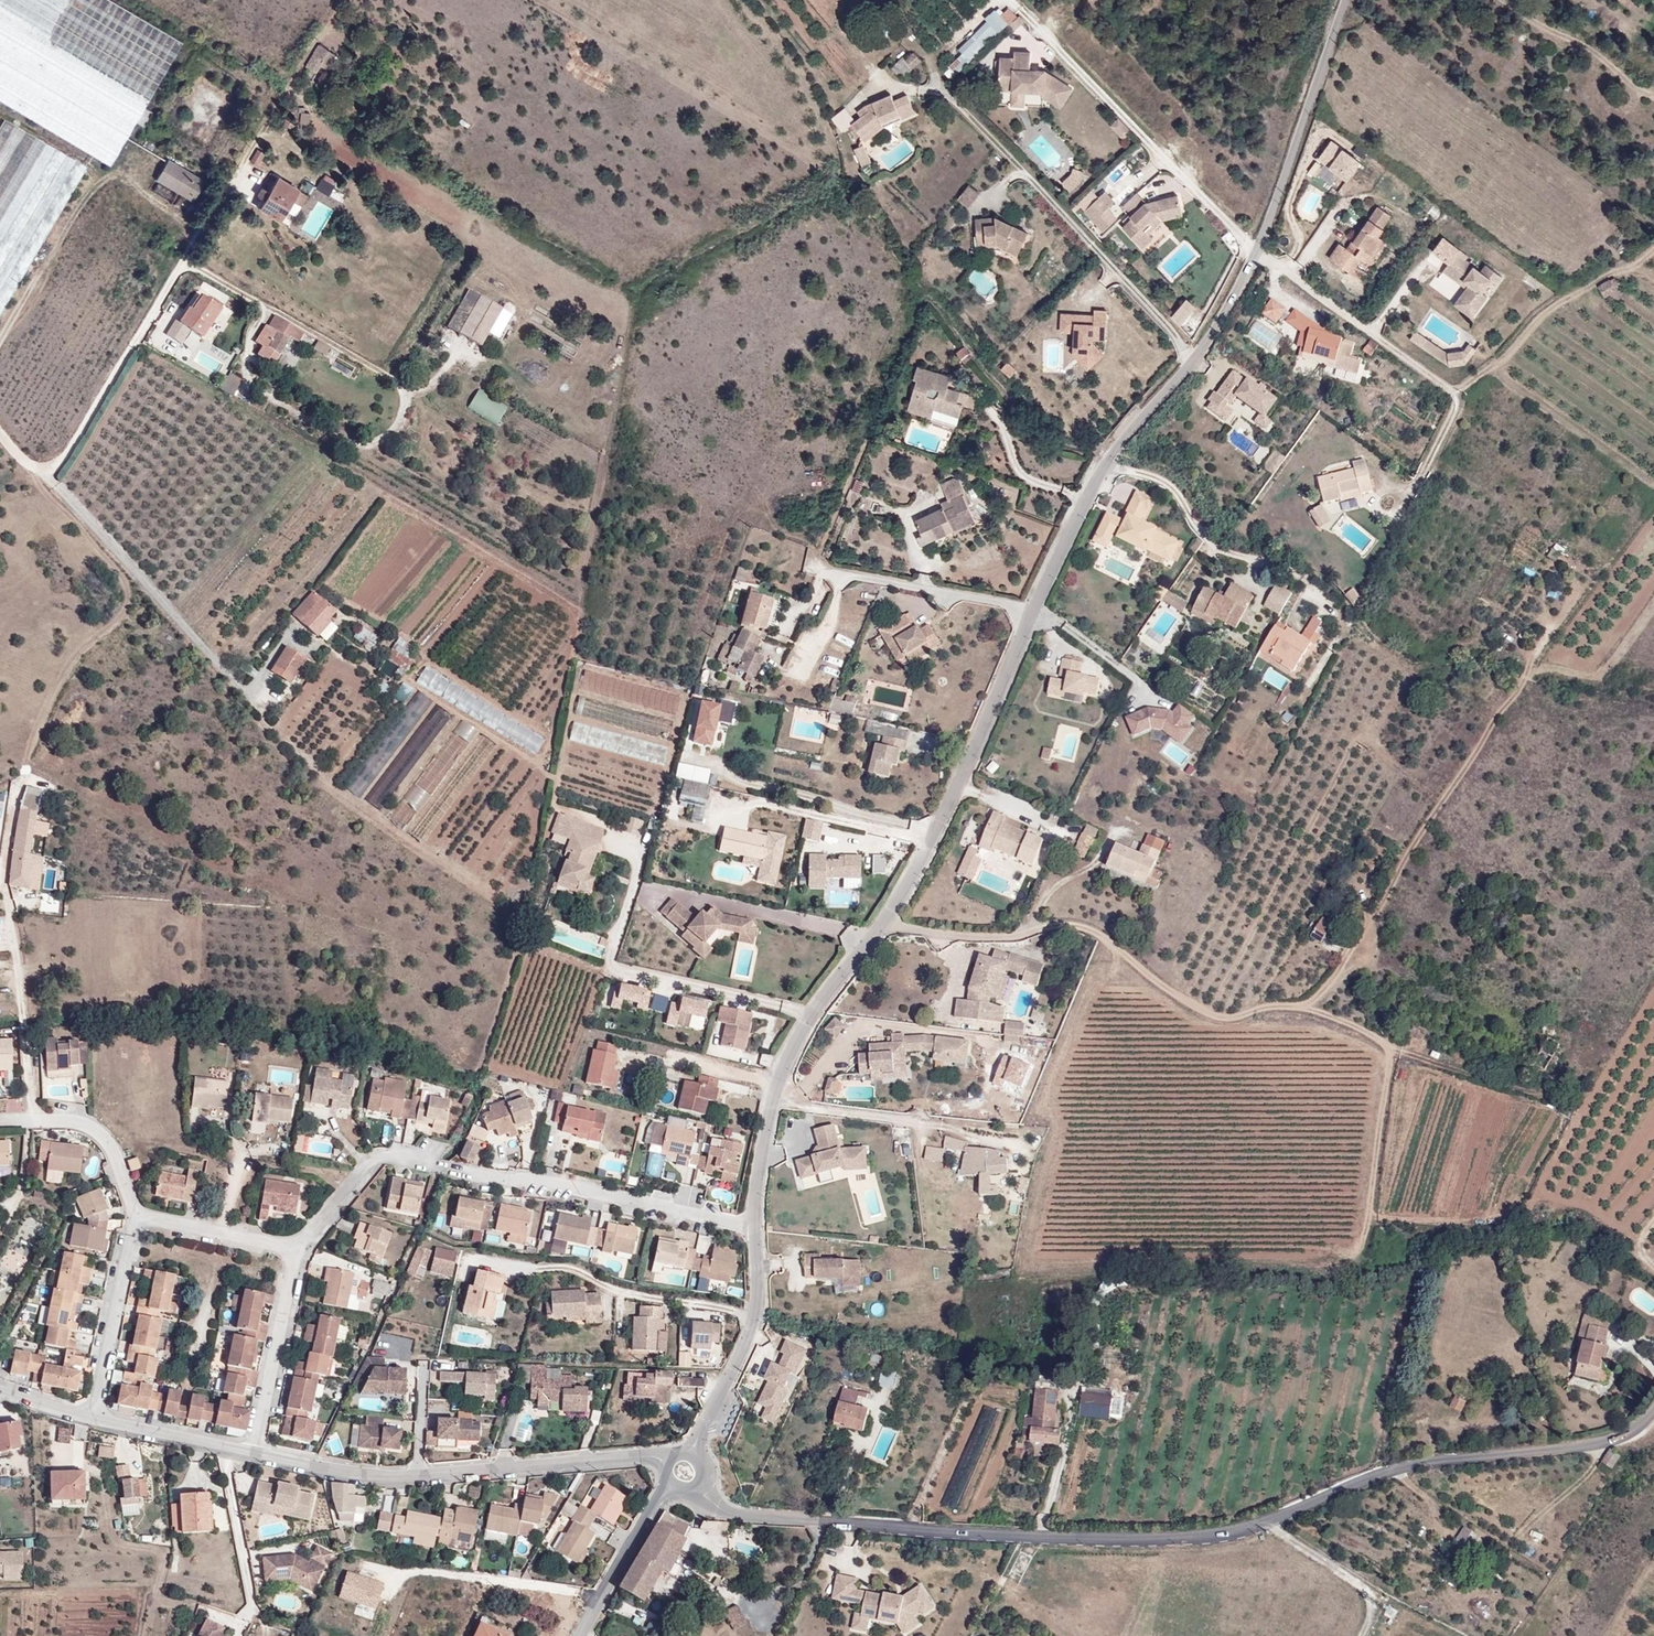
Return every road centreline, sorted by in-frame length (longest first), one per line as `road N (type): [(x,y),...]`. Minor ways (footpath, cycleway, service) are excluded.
road 1 (residential): [(758,1226),(771,1127),(795,1057),(885,927),(934,838),(1083,497),(1227,317),(1258,250)]
road 2 (residential): [(1653,1418),(1620,1441),(1427,1462),(1270,1524),(1039,1537)]
road 3 (residential): [(758,1226),(406,1156),(375,1160),(294,1253)]
road 4 (track): [(31,465),(130,589),(126,610),(84,642),(24,765)]
road 5 (track): [(0,430),(31,465),(56,465),(216,219)]
road 6 (residential): [(29,1121),(17,961),(1,873),(24,765)]
road 7 (residential): [(1258,250),(1455,394),(1412,492)]
road 8 (residential): [(758,1319),(613,1291),(576,1270),(474,1260)]
road 9 (residential): [(1258,250),(1347,0)]
road 10 (residential): [(418,1472),(619,1455),(678,1461)]
road 11 (track): [(1455,394),(1604,273),(1637,266),(1653,278)]
road 12 (residential): [(1039,1537),(816,1522)]
road 13 (residential): [(96,1417),(128,1210)]
road 14 (residential): [(294,1253),(256,1453)]
road 15 (residential): [(679,1473),(579,1635)]
road 16 (residential): [(128,1210),(294,1253)]
road 17 (residential): [(223,1445),(253,1612)]
road 18 (track): [(1270,1524),(1360,1584),(1373,1617),(1361,1635)]
road 19 (residential): [(256,1453),(418,1472)]
road 20 (residential): [(128,1210),(115,1159),(95,1127),(29,1121)]
road 21 (residential): [(693,1458),(758,1319)]
road 22 (residential): [(816,1522),(724,1512),(693,1496),(686,1476)]
road 23 (residential): [(96,1417),(223,1445)]

